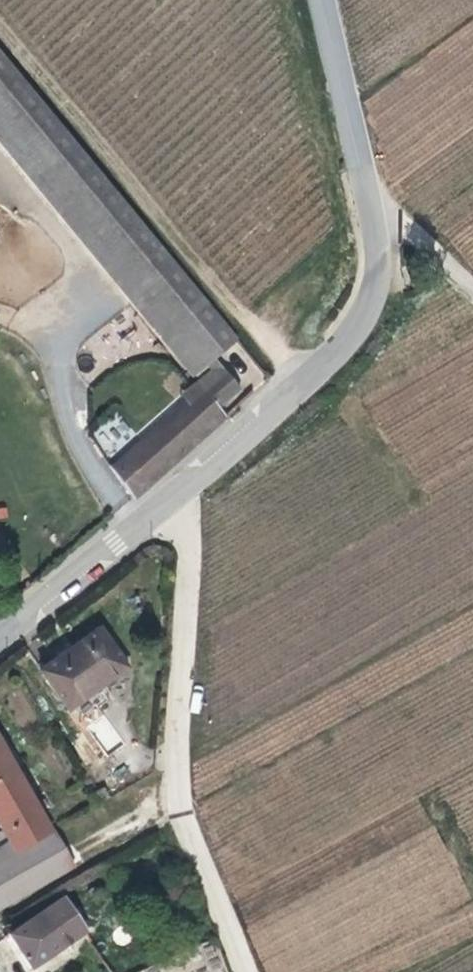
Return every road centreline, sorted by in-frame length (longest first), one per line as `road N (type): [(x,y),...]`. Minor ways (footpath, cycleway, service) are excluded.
road 1 (tertiary): [(186,486),(308,386),(384,297),(384,213),(331,0)]
road 2 (unclassified): [(186,486),(197,544),(178,795),(246,971)]
road 3 (track): [(308,386),(0,23)]
road 4 (tertiary): [(0,639),(186,486)]

